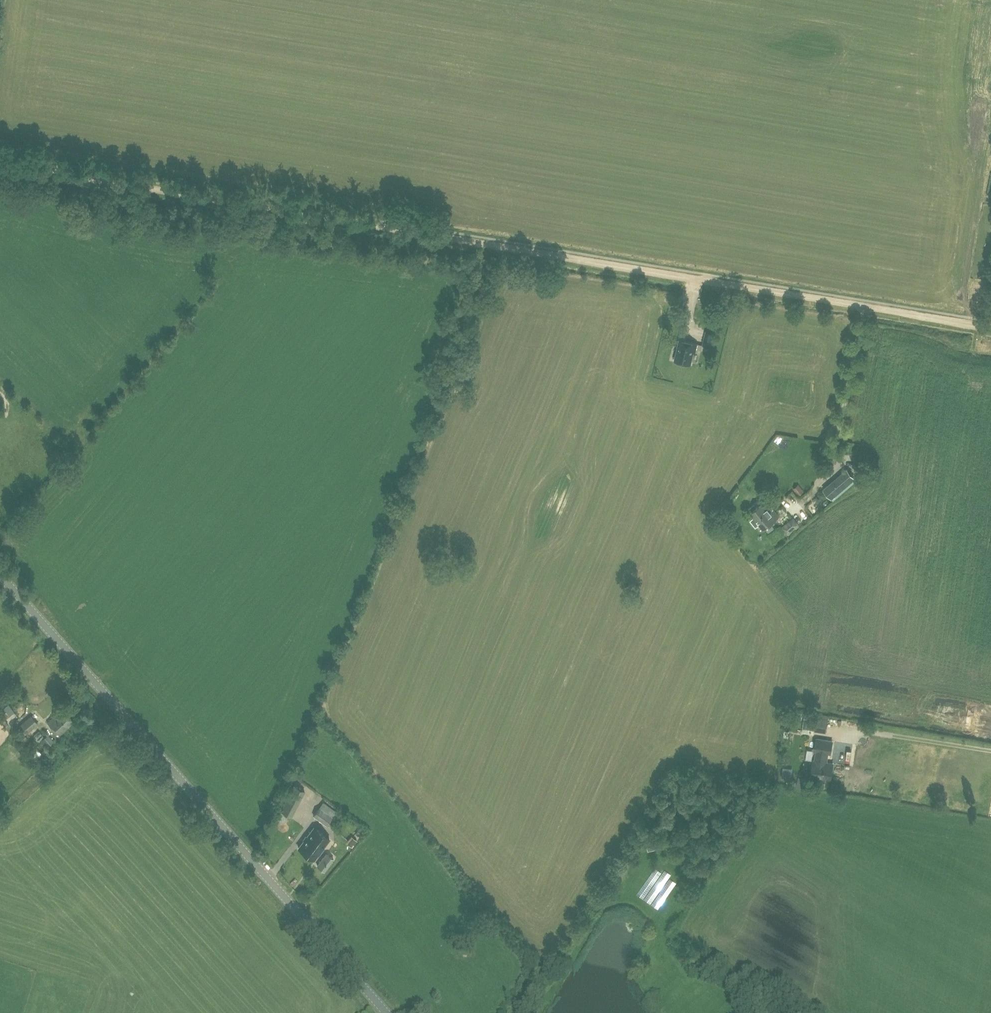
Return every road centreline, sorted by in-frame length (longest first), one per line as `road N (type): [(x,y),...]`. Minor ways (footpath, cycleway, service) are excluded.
road 1 (track): [(0,164),(990,328)]
road 2 (unclassified): [(387,1012),(0,585)]

